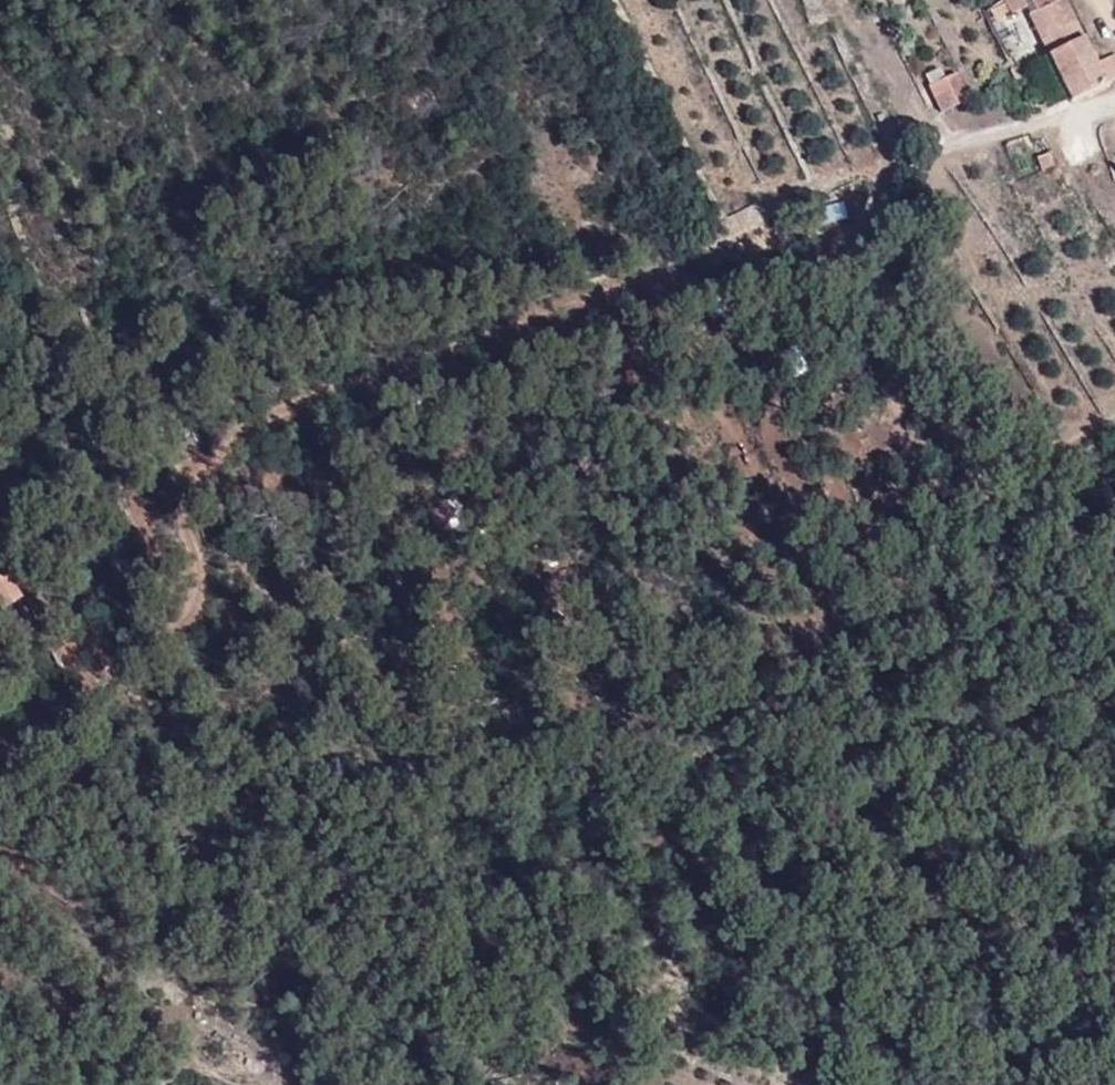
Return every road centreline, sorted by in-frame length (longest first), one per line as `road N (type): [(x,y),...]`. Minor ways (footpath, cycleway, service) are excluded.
road 1 (track): [(1114,111),(833,195),(636,291),(263,405),(192,470),(197,600),(0,755)]

